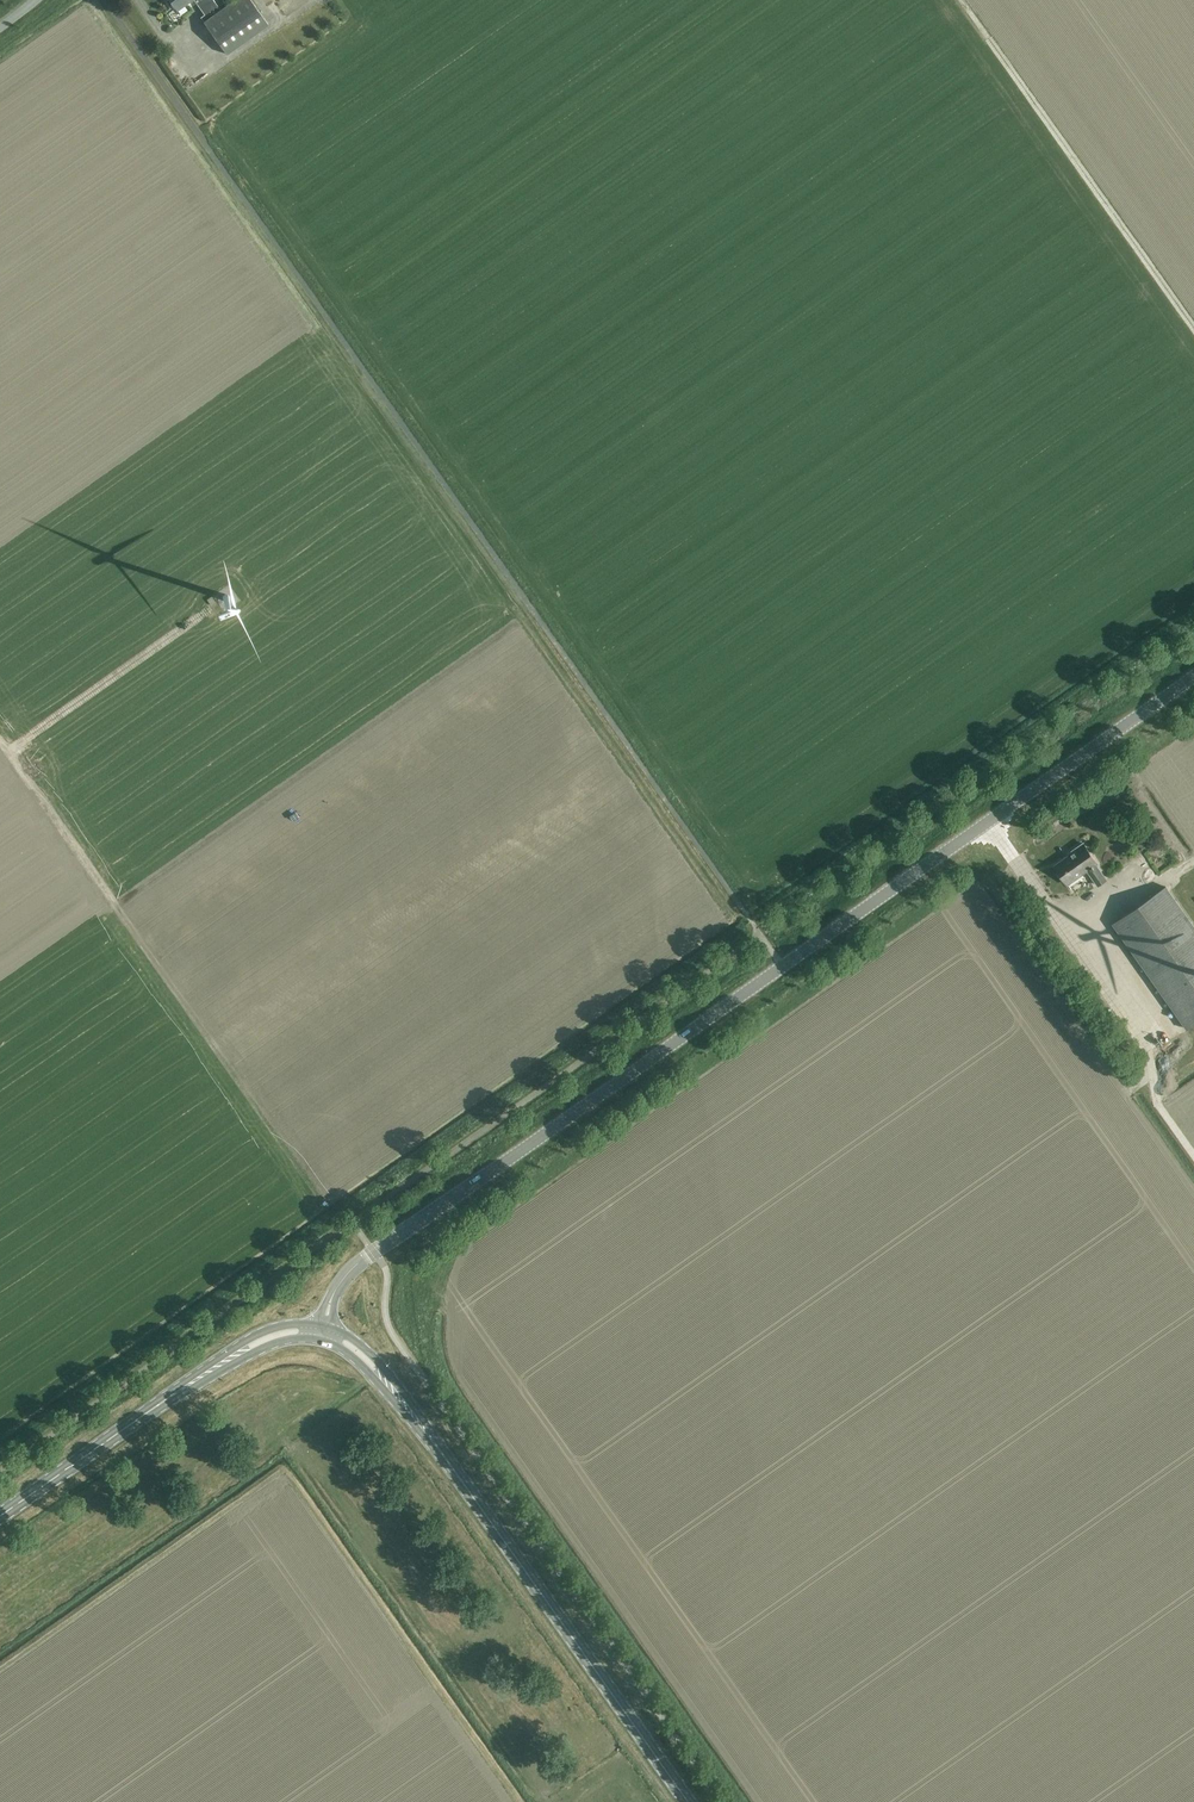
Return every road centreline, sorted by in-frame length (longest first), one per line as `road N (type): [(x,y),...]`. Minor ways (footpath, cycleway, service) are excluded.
road 1 (unclassified): [(325,1327),(344,1277),(374,1253),(1193,677)]
road 2 (secondary): [(691,1801),(417,1421)]
road 3 (secondary): [(0,1518),(217,1365)]
road 4 (secondary): [(417,1421),(383,1368),(352,1338),(325,1327)]
road 5 (secondary): [(322,1341),(345,1351),(417,1421)]

